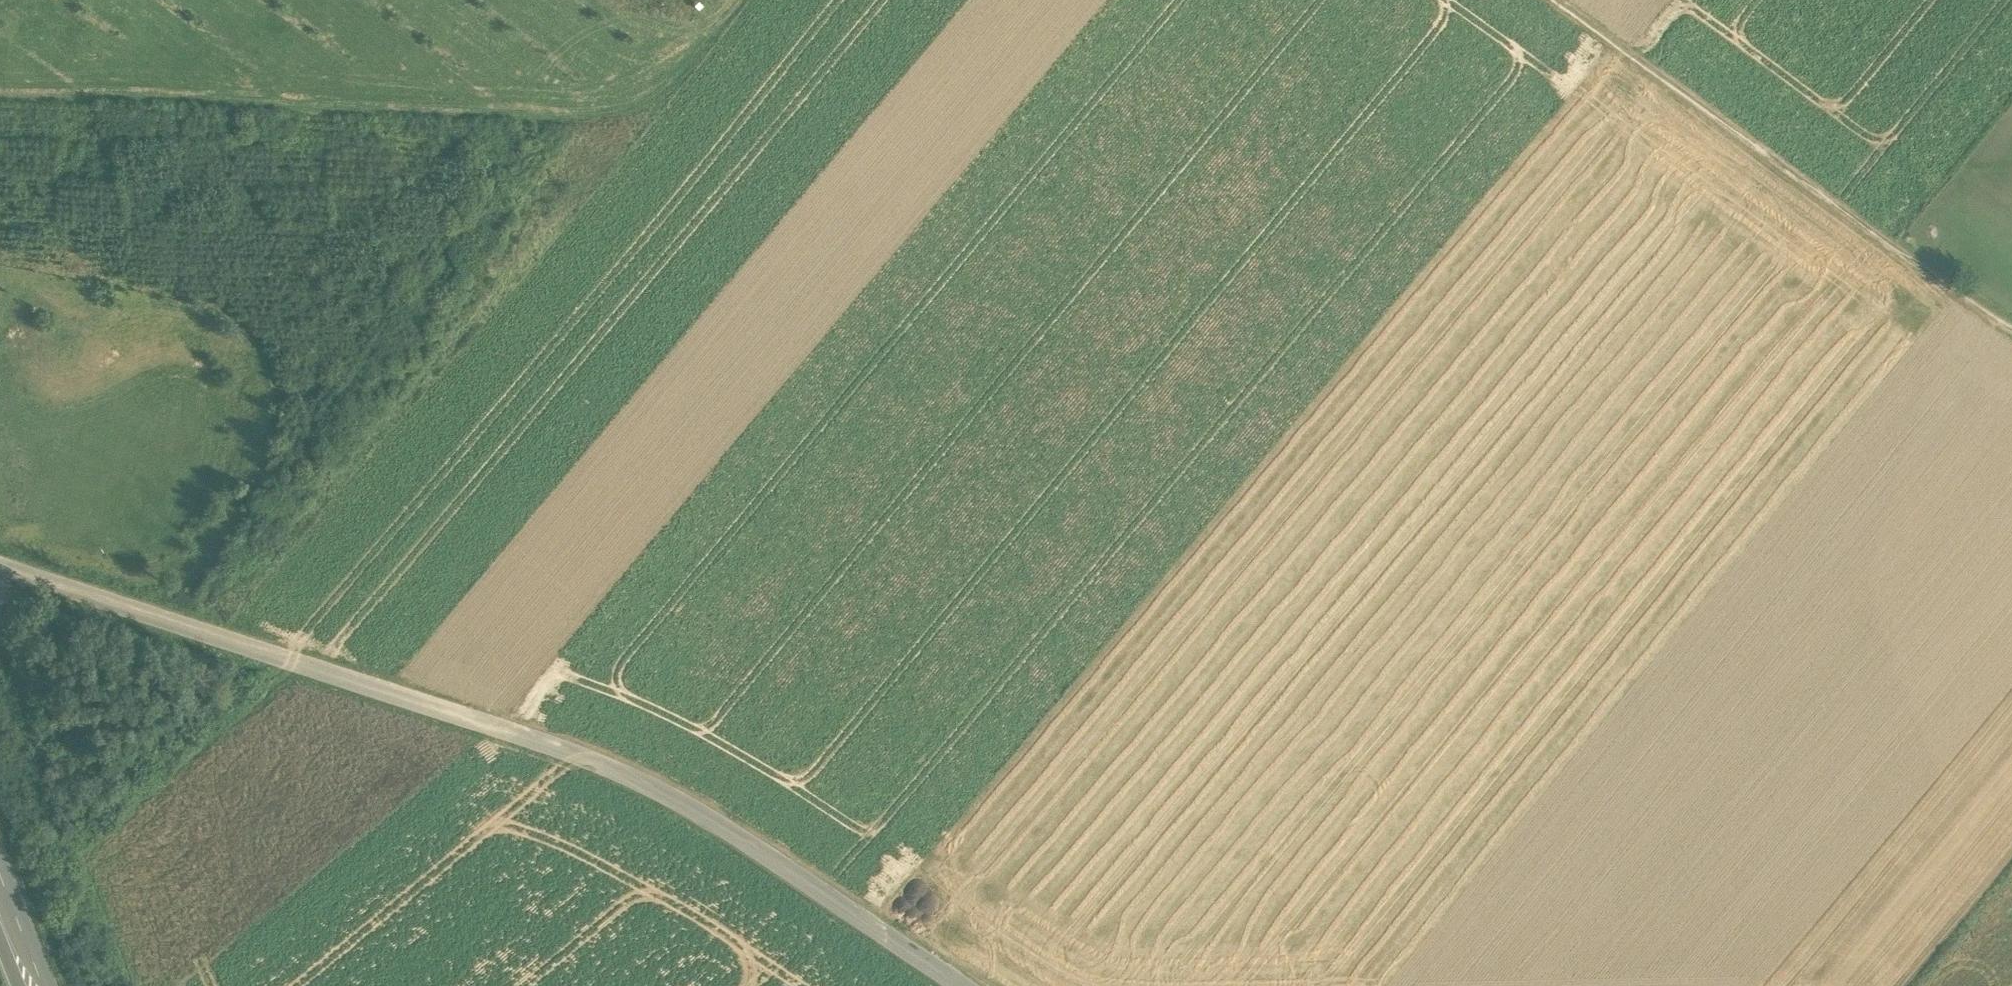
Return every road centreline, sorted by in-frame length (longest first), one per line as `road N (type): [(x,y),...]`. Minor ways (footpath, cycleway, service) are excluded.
road 1 (tertiary): [(0,572),(511,730),(627,776),(960,985)]
road 2 (track): [(2011,328),(1542,0)]
road 3 (track): [(122,985),(67,851),(0,630)]

